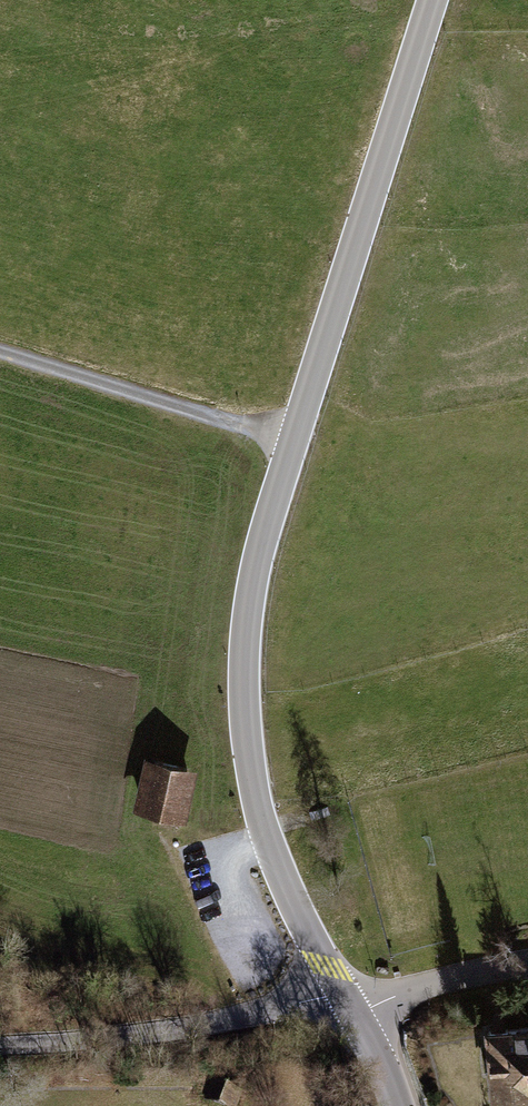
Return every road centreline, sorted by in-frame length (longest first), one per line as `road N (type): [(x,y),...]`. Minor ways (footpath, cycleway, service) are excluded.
road 1 (unclassified): [(432,0),(263,539),(245,647),(246,730),(263,820),(291,896),(351,1009)]
road 2 (track): [(0,352),(293,442)]
road 3 (residential): [(351,1009),(527,963)]

